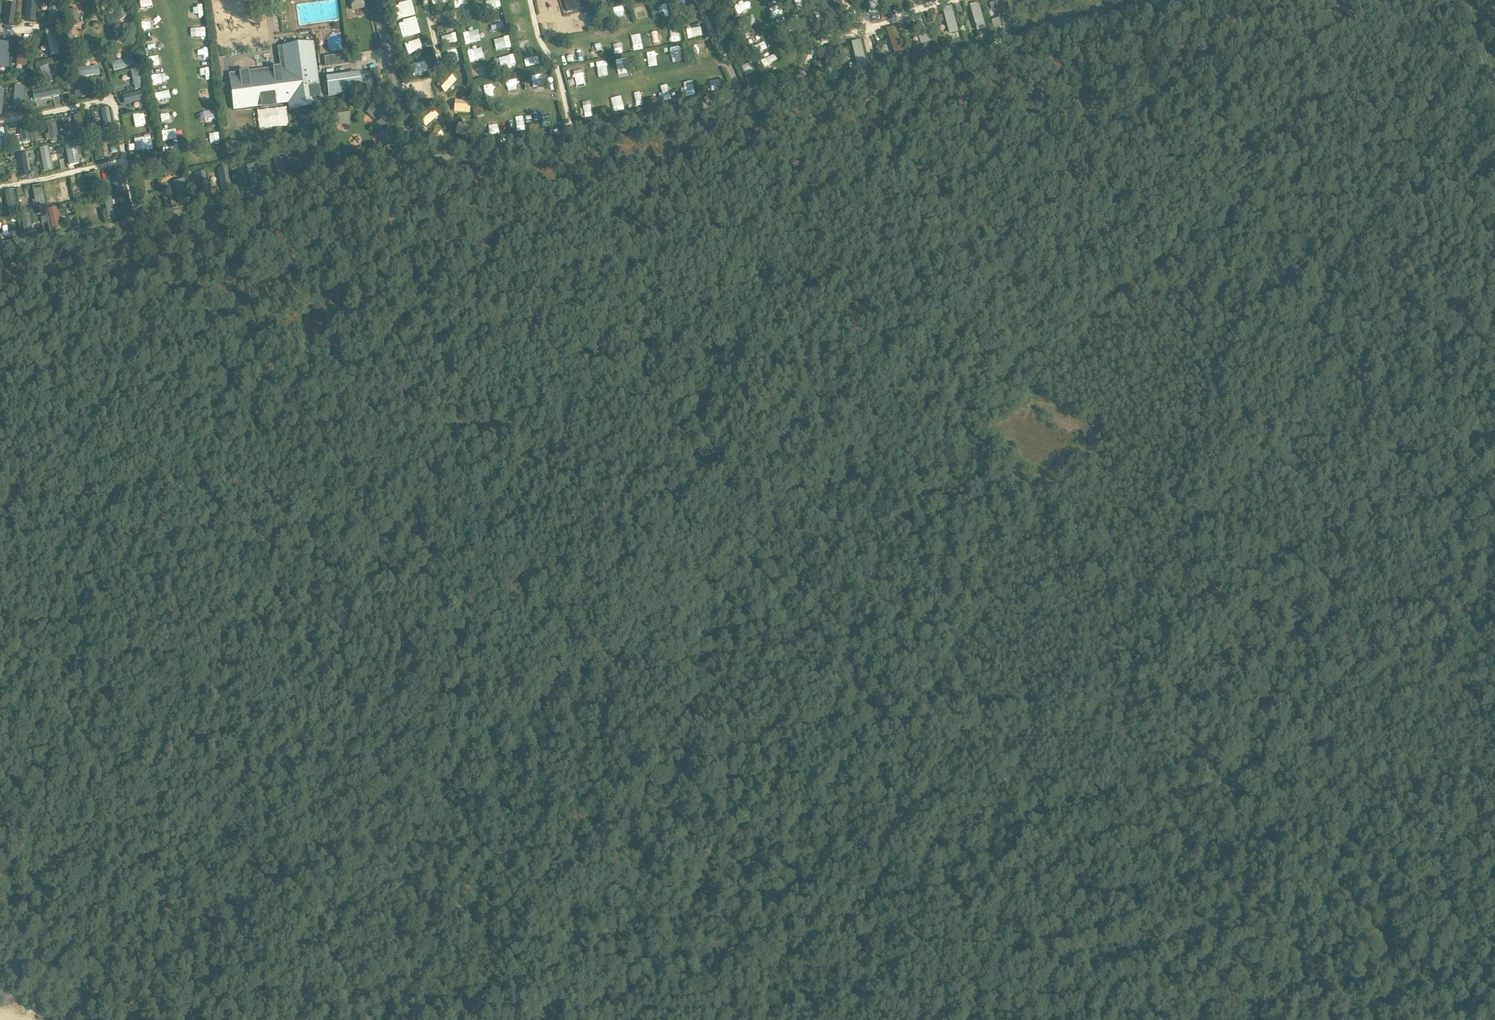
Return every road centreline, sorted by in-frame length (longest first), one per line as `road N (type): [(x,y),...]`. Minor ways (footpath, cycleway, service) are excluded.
road 1 (track): [(542,44),(706,15)]
road 2 (track): [(531,0),(579,130)]
road 3 (track): [(0,186),(123,161)]
road 4 (track): [(110,97),(135,217)]
road 5 (track): [(426,0),(440,70),(427,83),(397,90)]

